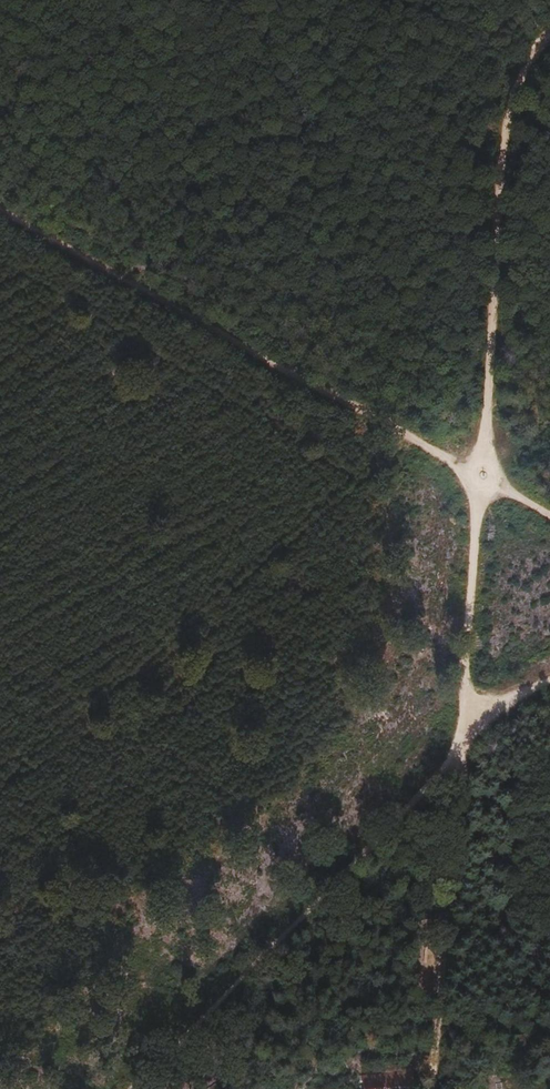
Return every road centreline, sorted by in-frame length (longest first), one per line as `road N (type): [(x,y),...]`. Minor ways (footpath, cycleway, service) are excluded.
road 1 (track): [(483,475),(0,207)]
road 2 (track): [(136,1088),(224,1014),(470,759)]
road 3 (track): [(483,475),(511,169),(522,98),(549,43)]
road 4 (track): [(470,759),(483,475)]

